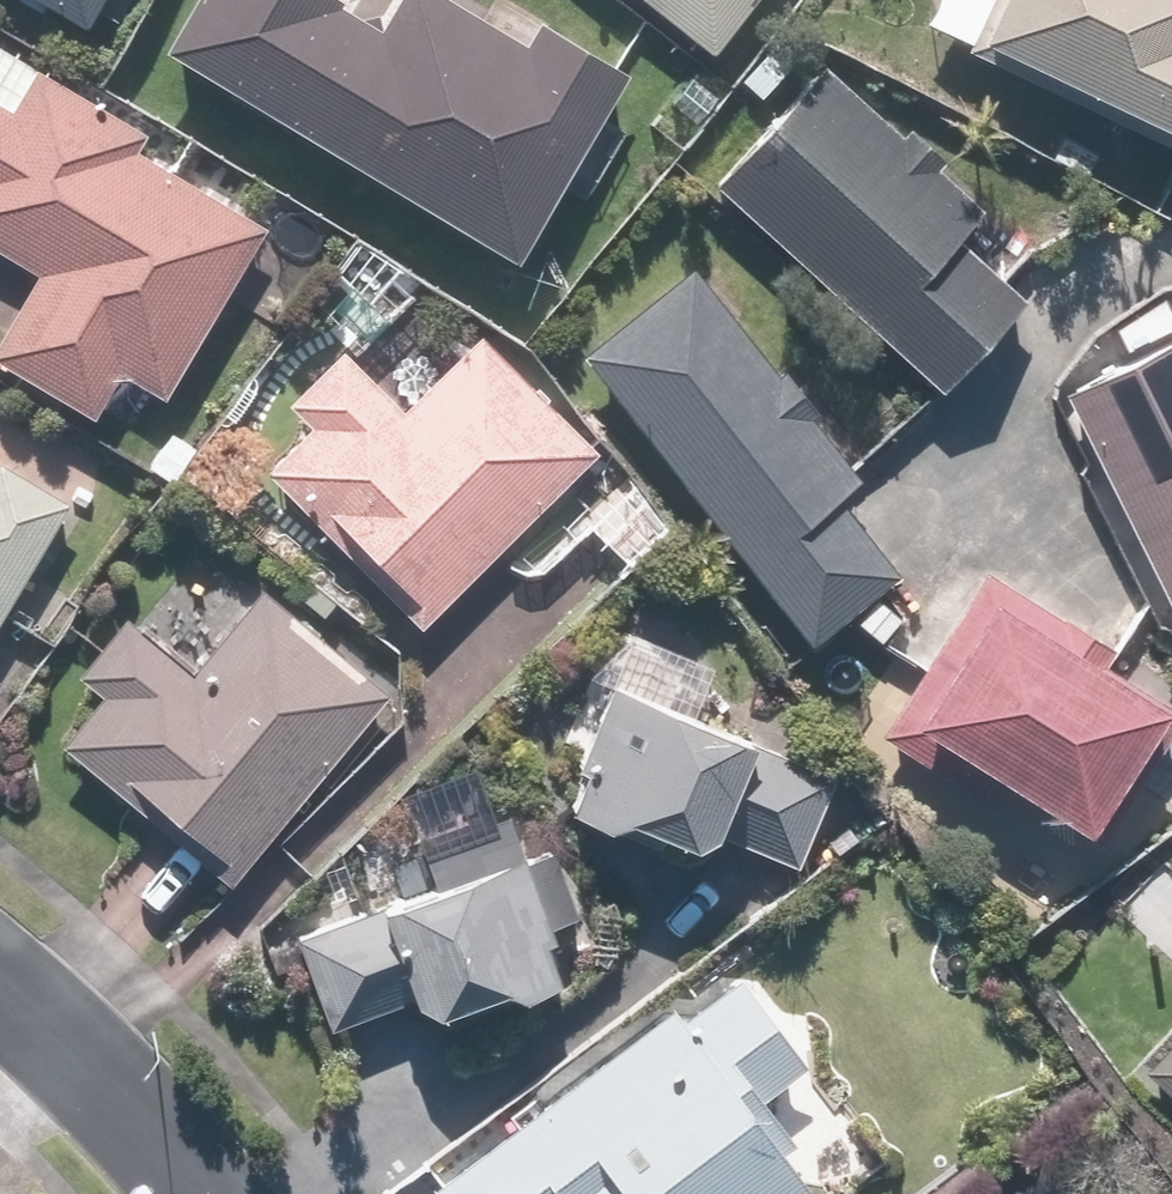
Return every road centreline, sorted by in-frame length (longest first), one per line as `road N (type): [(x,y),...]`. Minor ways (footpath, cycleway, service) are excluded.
road 1 (residential): [(0,980),(154,1138),(197,1193)]

